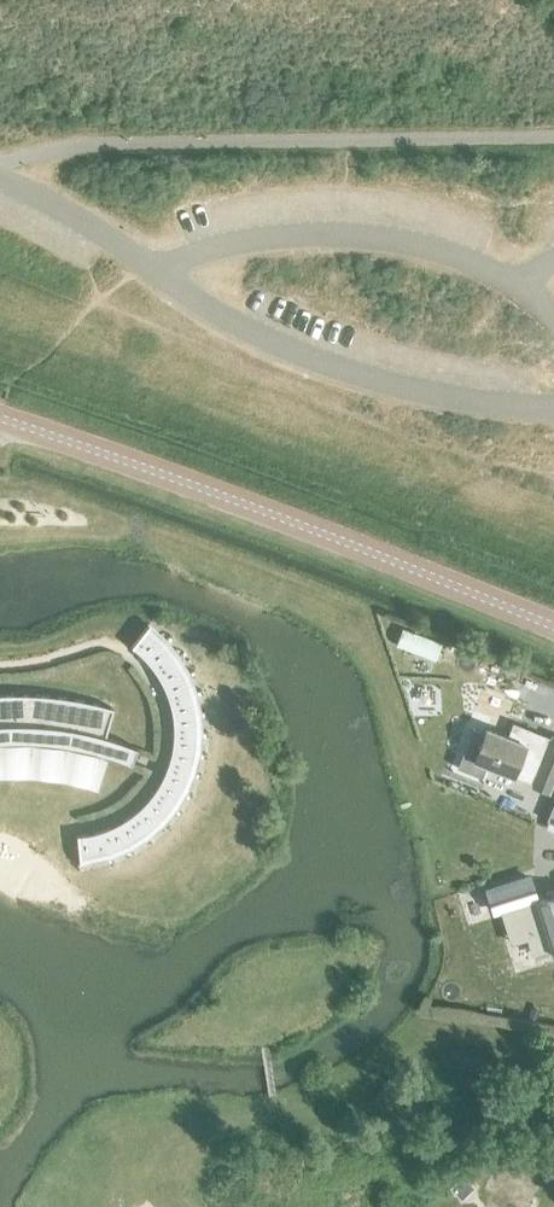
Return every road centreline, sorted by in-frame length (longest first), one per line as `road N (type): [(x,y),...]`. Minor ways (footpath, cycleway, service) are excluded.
road 1 (tertiary): [(553,627),(0,419)]

